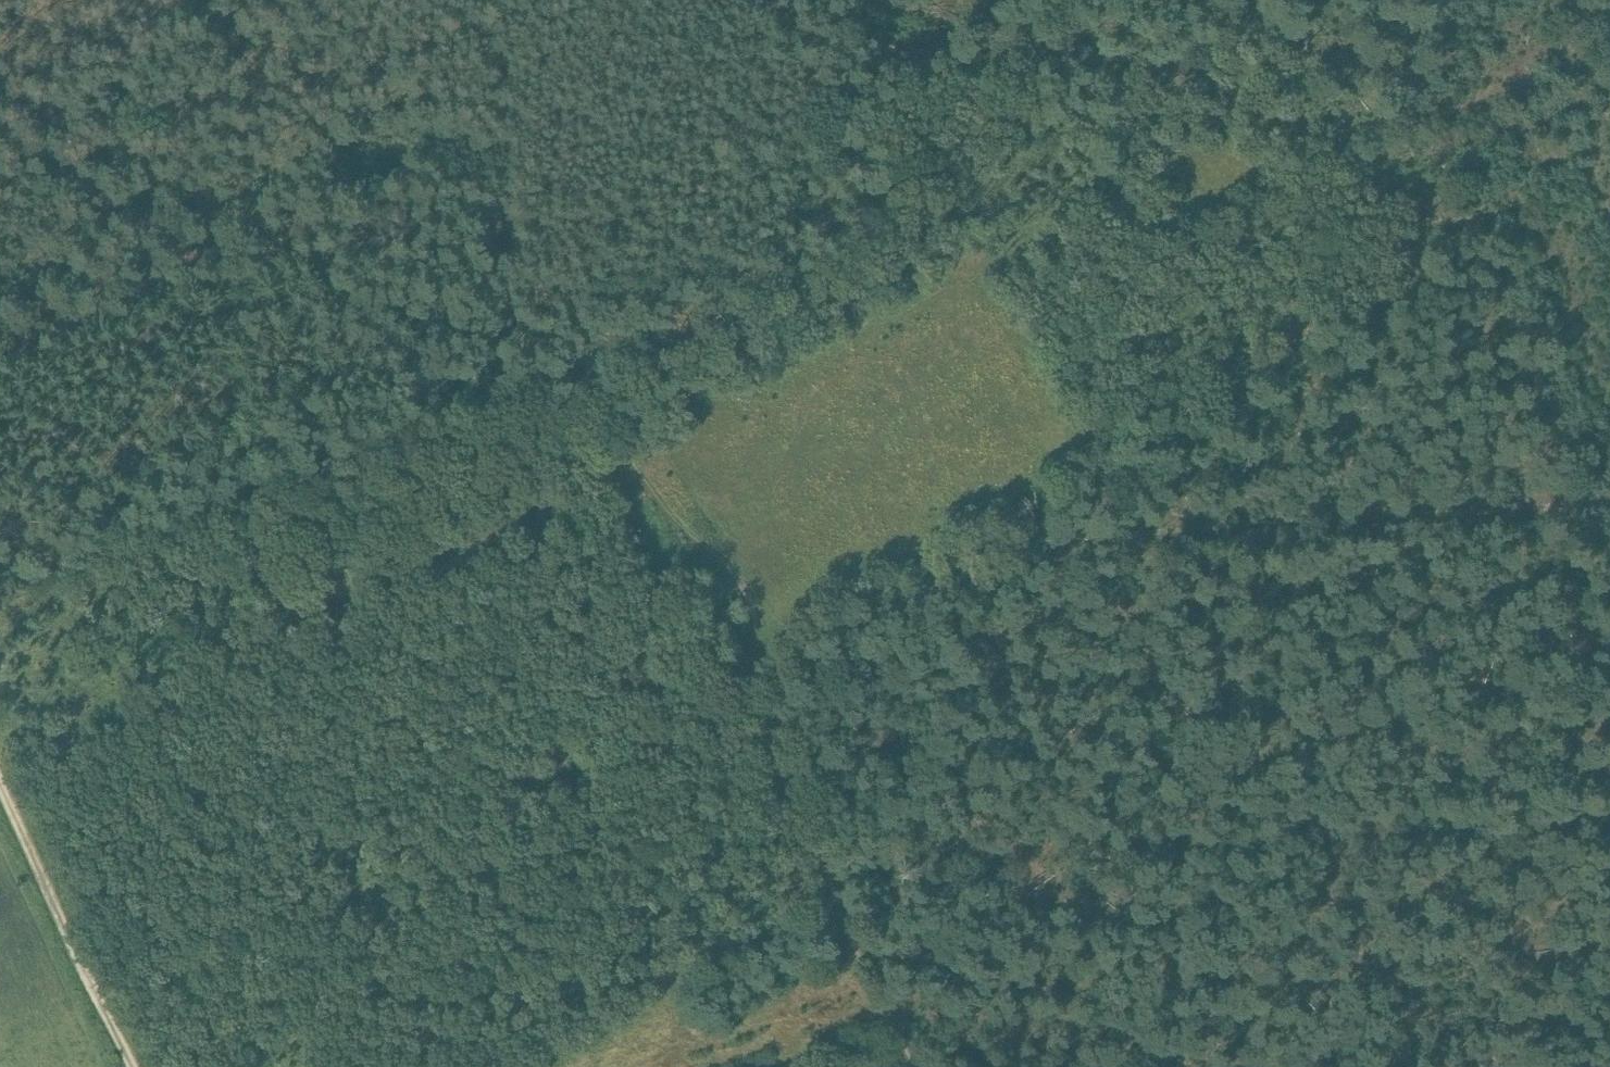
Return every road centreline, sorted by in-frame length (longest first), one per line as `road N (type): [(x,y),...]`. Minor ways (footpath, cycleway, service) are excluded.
road 1 (track): [(0,783),(133,1066)]

